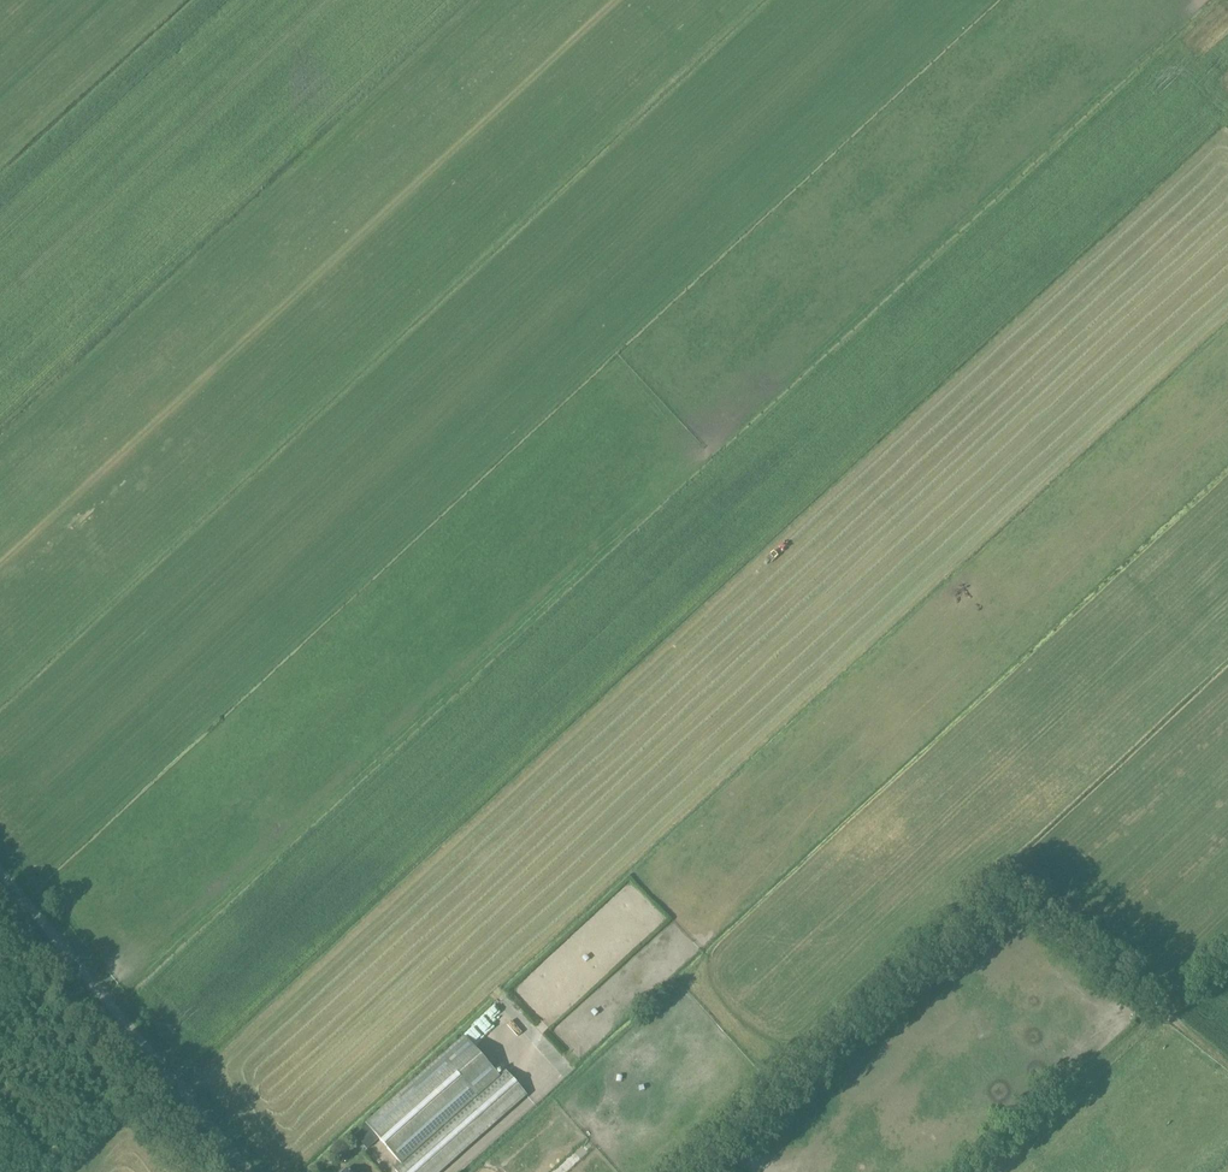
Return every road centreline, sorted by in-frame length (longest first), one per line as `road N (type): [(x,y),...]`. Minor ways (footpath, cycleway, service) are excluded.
road 1 (unclassified): [(253,1171),(0,868)]
road 2 (track): [(0,1070),(140,1102),(200,1171)]

